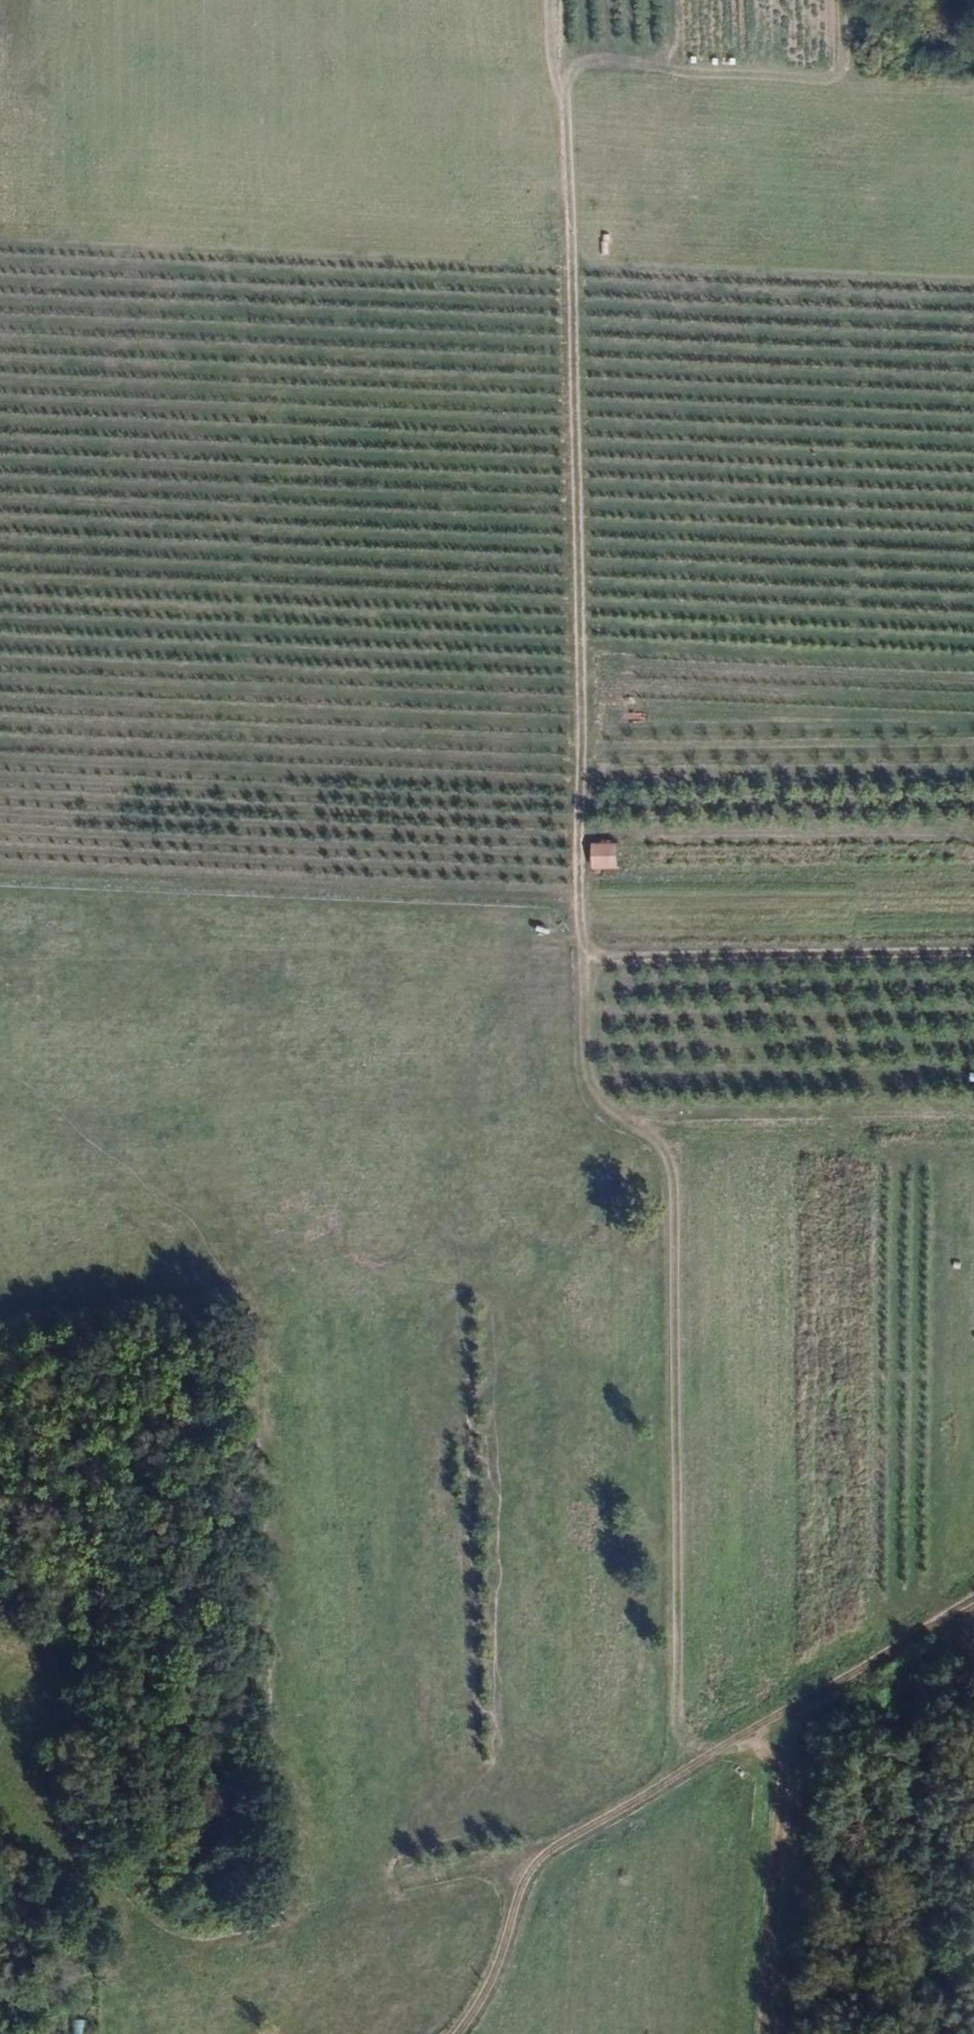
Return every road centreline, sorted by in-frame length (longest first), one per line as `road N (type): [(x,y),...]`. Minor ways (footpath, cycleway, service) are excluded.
road 1 (track): [(461,2033),(496,1981),(533,1879),(556,1848),(973,1599)]

